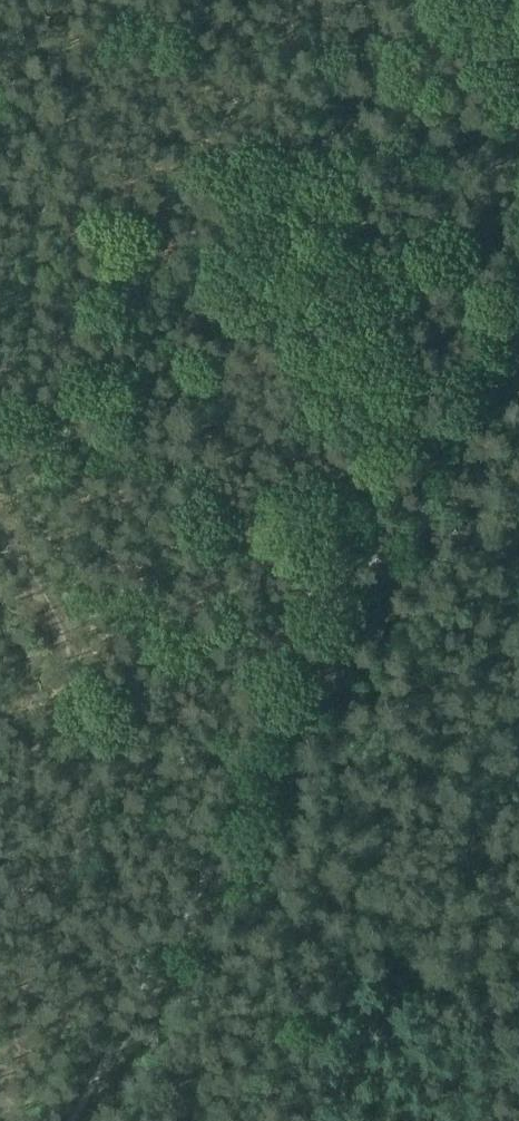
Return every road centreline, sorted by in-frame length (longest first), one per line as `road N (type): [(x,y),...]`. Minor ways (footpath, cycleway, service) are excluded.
road 1 (track): [(518,116),(481,0)]

